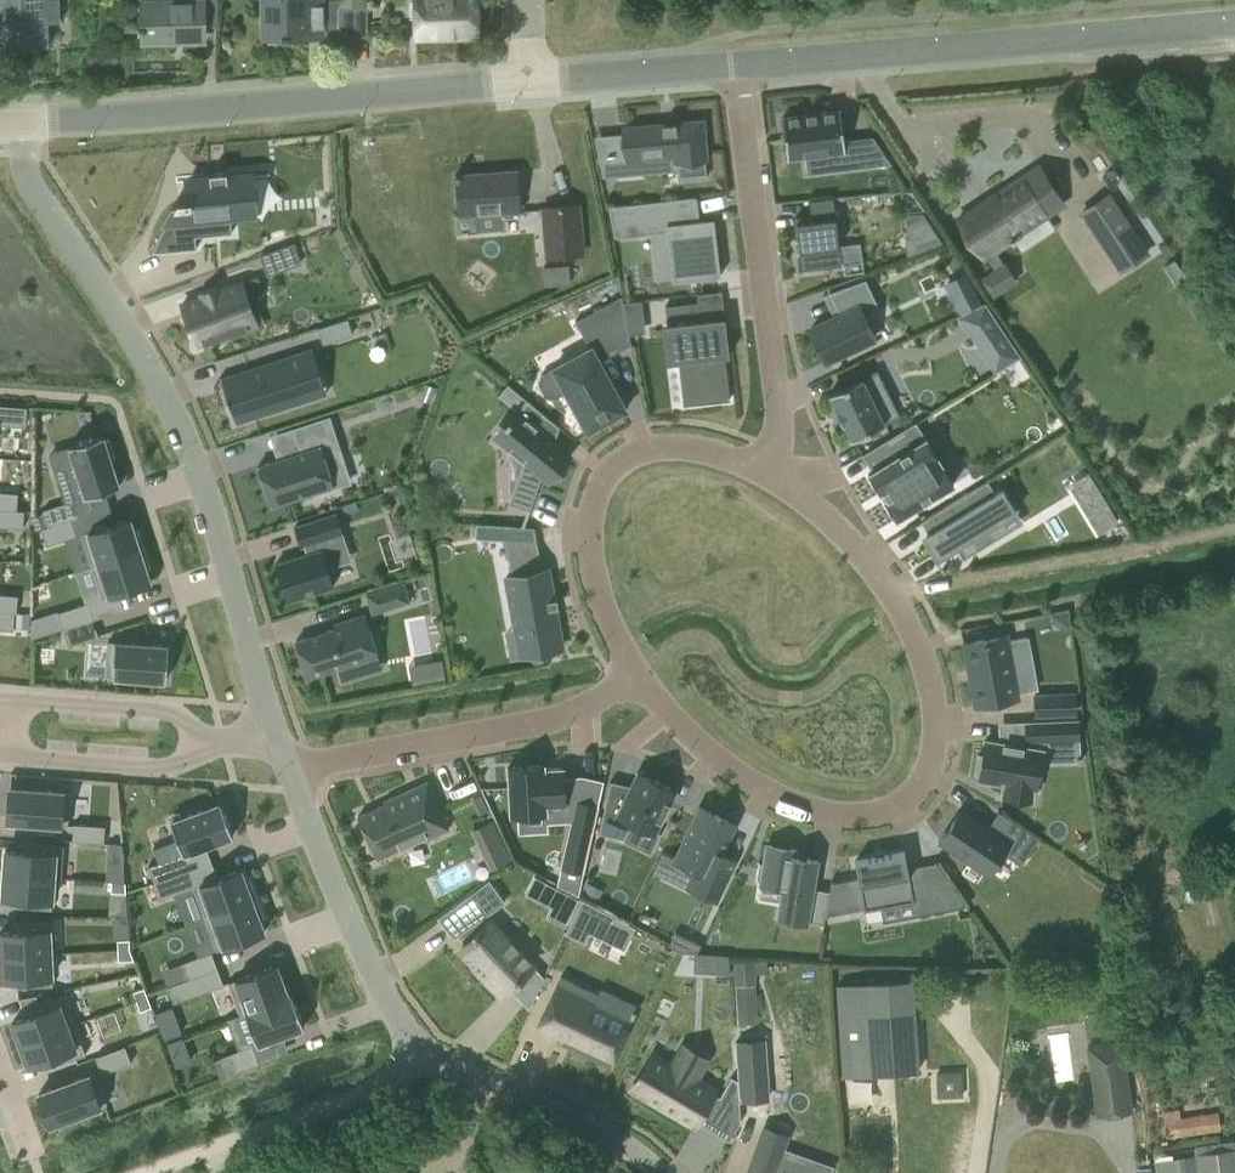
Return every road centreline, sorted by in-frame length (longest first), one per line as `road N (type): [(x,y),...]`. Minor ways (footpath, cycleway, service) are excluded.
road 1 (residential): [(636,674),(722,765),(810,809),(868,818),(901,805),(923,782),(935,704),(890,592),(802,498),(756,469)]
road 2 (residential): [(275,731),(193,448),(153,363),(18,153),(14,124)]
road 3 (residential): [(666,1172),(575,1116),(432,1057),(411,1035),(388,1008),(292,769)]
road 4 (tertiary): [(14,124),(524,83)]
road 5 (tertiary): [(1234,25),(735,67)]
road 6 (residential): [(735,67),(774,371),(776,433),(756,469)]
road 7 (residential): [(756,469),(721,454),(654,446),(633,452),(603,480),(593,502),(592,559),(636,674)]
road 8 (residential): [(636,674),(559,715),(292,769)]
road 9 (track): [(150,1172),(371,1089),(432,1057)]
road 10 (residential): [(224,742),(158,711),(0,702)]
road 11 (residential): [(0,753),(183,762),(224,742)]
road 12 (tertiary): [(524,83),(644,73)]

